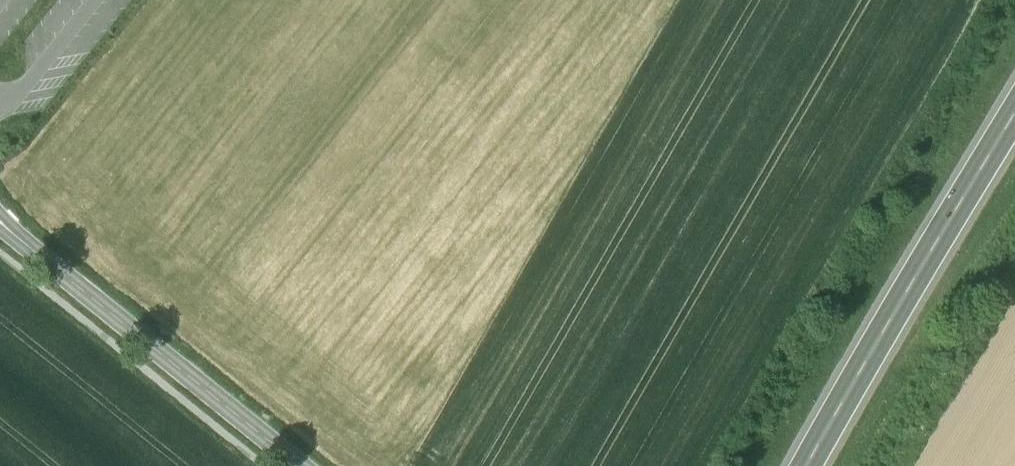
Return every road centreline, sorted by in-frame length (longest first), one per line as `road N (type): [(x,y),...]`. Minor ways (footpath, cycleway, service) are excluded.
road 1 (primary): [(812,465),(1014,118)]
road 2 (secondary): [(311,465),(0,215)]

